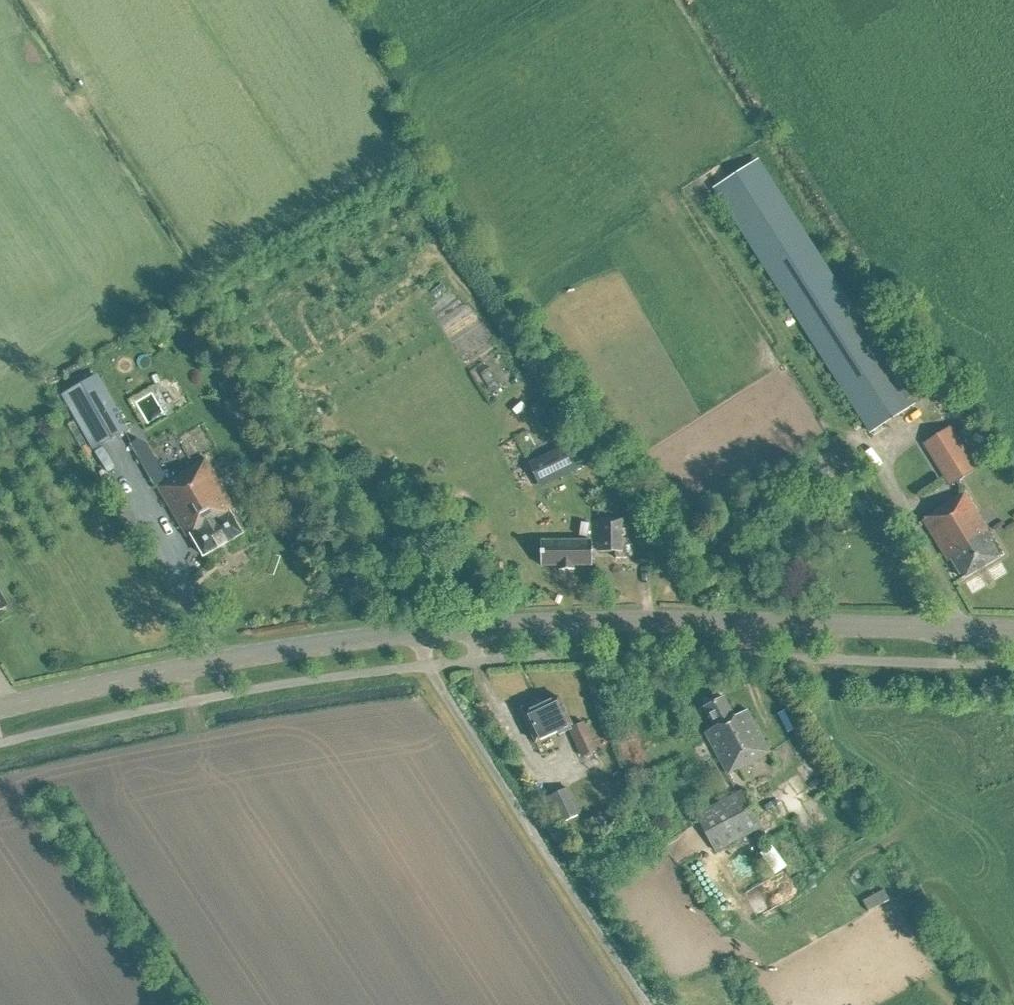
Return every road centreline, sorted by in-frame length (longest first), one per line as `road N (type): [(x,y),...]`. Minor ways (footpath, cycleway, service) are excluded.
road 1 (tertiary): [(1013,630),(718,621),(488,626),(327,643),(58,694)]

